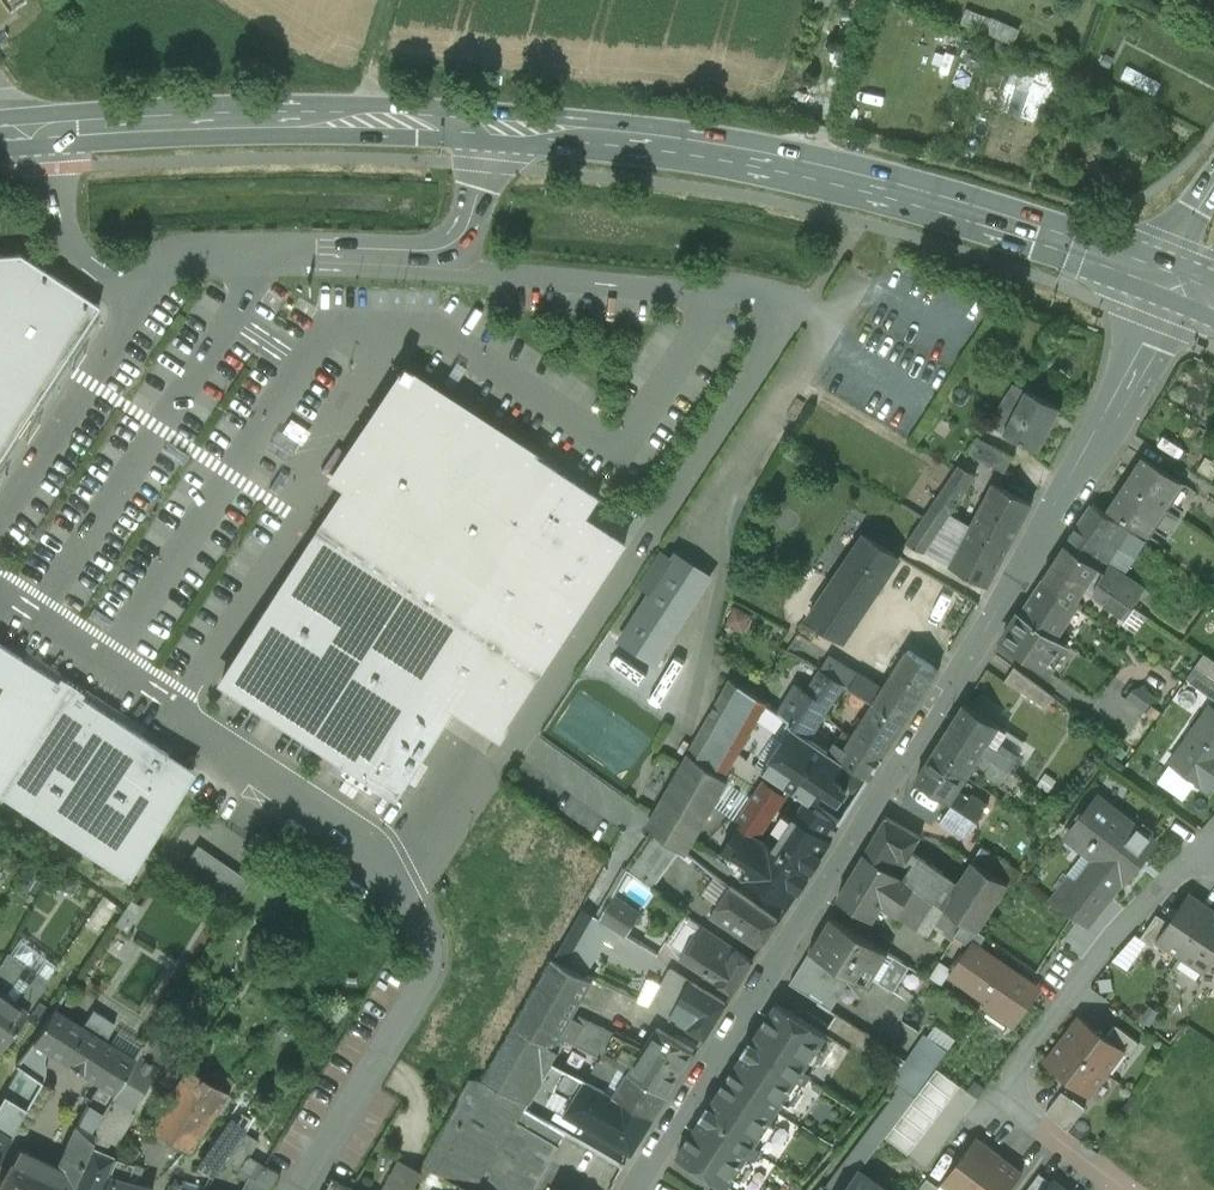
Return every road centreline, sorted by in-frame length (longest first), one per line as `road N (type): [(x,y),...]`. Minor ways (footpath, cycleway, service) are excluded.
road 1 (primary): [(0,137),(303,121),(570,135),(750,159),(870,187),(1184,286)]
road 2 (residential): [(1184,286),(920,736),(637,1189)]
road 3 (residential): [(1213,834),(1112,941),(1025,1056),(1008,1098)]
road 4 (residential): [(418,921),(430,947),(427,976),(296,1189)]

